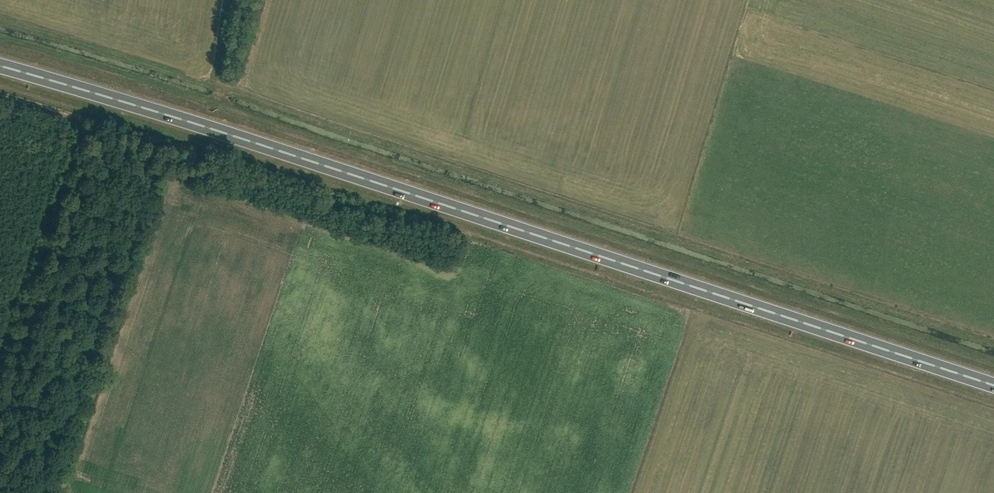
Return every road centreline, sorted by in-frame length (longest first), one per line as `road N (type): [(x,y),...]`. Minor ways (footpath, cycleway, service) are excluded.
road 1 (trunk): [(993,386),(0,66)]

